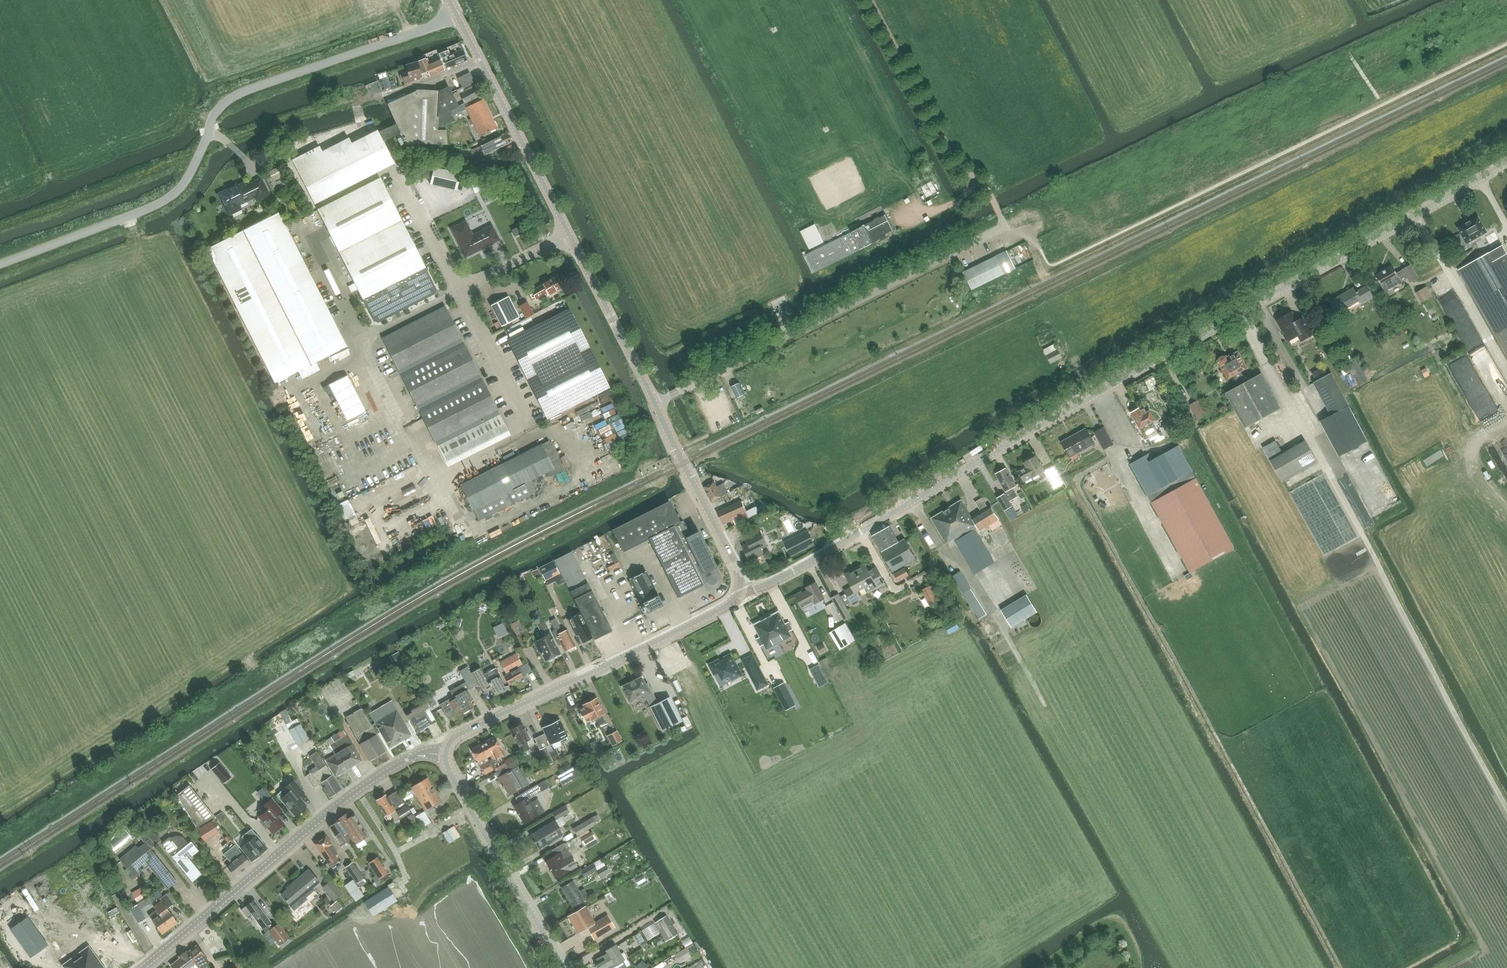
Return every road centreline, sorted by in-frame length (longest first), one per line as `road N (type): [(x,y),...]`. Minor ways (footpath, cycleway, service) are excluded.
road 1 (tertiary): [(741,586),(763,586),(1416,216)]
road 2 (unclassified): [(0,265),(169,198),(187,180),(213,116),(234,96),(458,17)]
road 3 (unclassified): [(655,404),(1002,228)]
road 4 (tertiary): [(141,967),(364,784),(418,755),(446,754)]
road 5 (tertiary): [(446,754),(460,734),(728,605),(741,586)]
road 6 (tertiary): [(569,234),(458,17)]
road 7 (tertiary): [(562,967),(446,754)]
road 8 (tertiary): [(741,586),(655,404)]
road 9 (tertiary): [(655,404),(569,234)]
road 10 (unclassified): [(1416,216),(1506,377)]
road 11 (unclassified): [(526,422),(460,288)]
road 12 (unclassified): [(303,231),(359,339)]
road 13 (unclassified): [(569,234),(460,288)]

